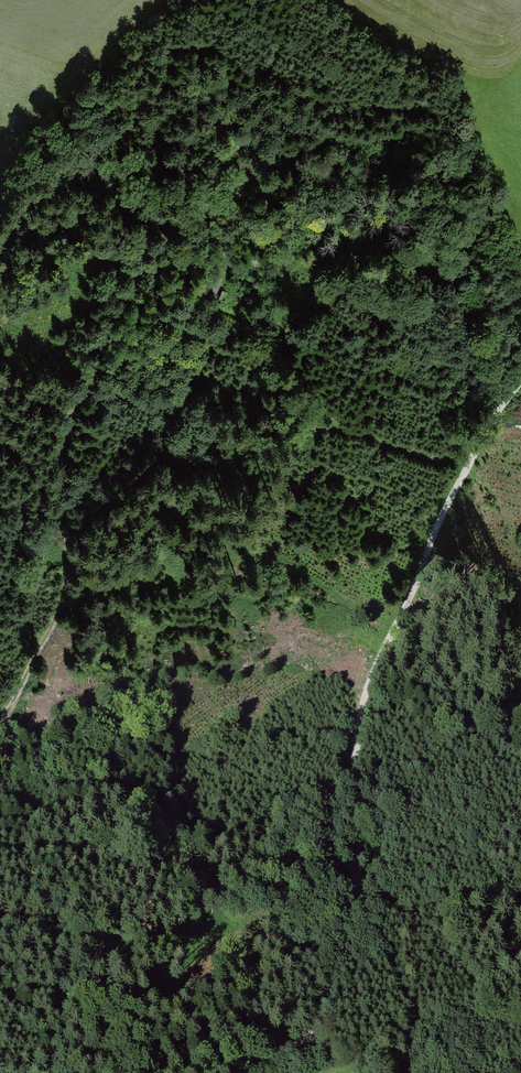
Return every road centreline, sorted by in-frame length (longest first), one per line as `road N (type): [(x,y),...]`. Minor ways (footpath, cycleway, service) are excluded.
road 1 (track): [(468,467),(359,712),(356,833),(338,980),(299,1043),(267,1063),(208,1072)]
road 2 (track): [(231,258),(210,223),(188,223),(104,346),(80,405),(62,607),(27,698),(0,738)]

